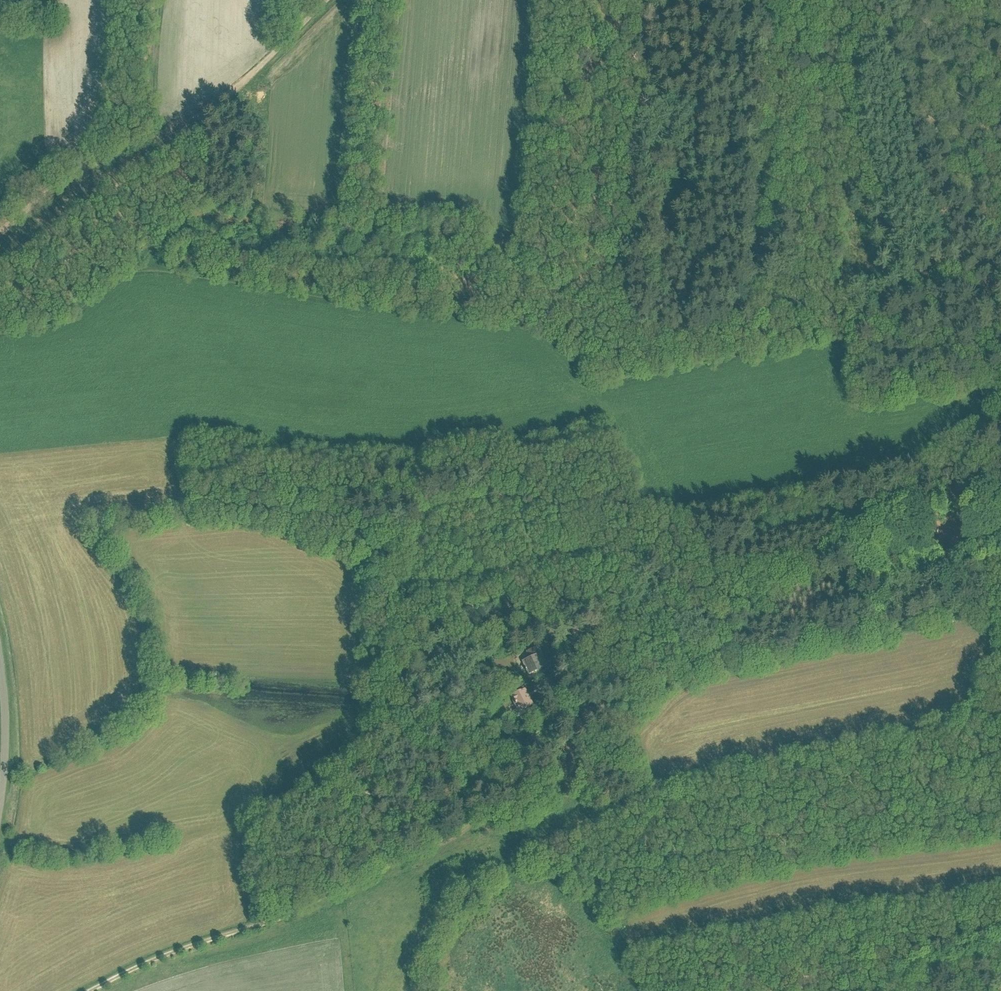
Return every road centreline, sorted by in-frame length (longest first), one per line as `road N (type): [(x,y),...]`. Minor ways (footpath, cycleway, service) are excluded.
road 1 (track): [(91,990),(290,914),(473,824)]
road 2 (track): [(0,232),(77,171),(209,110),(328,0)]
road 3 (track): [(998,261),(930,182),(892,0)]
road 4 (track): [(871,990),(1000,941)]
road 5 (unclassified): [(0,801),(0,665)]

